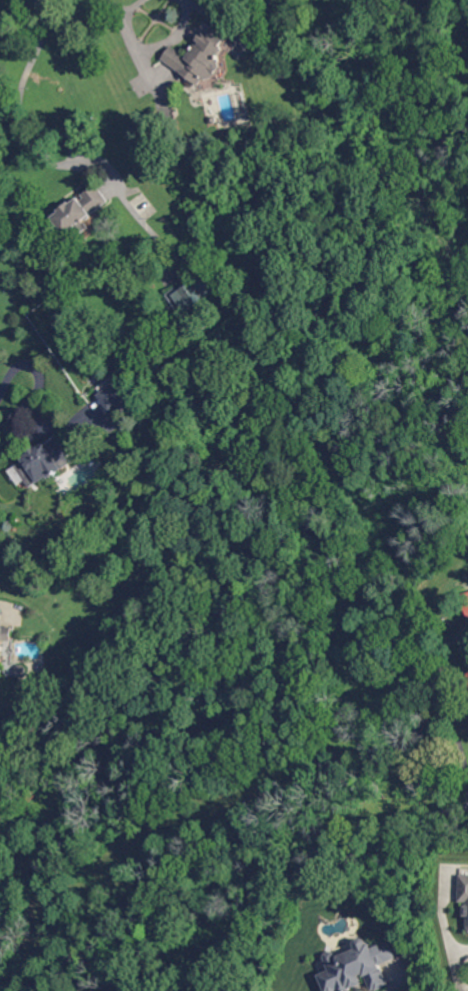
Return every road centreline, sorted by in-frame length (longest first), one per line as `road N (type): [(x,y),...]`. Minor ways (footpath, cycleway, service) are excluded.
road 1 (residential): [(46,990),(95,936),(249,845),(467,803)]

